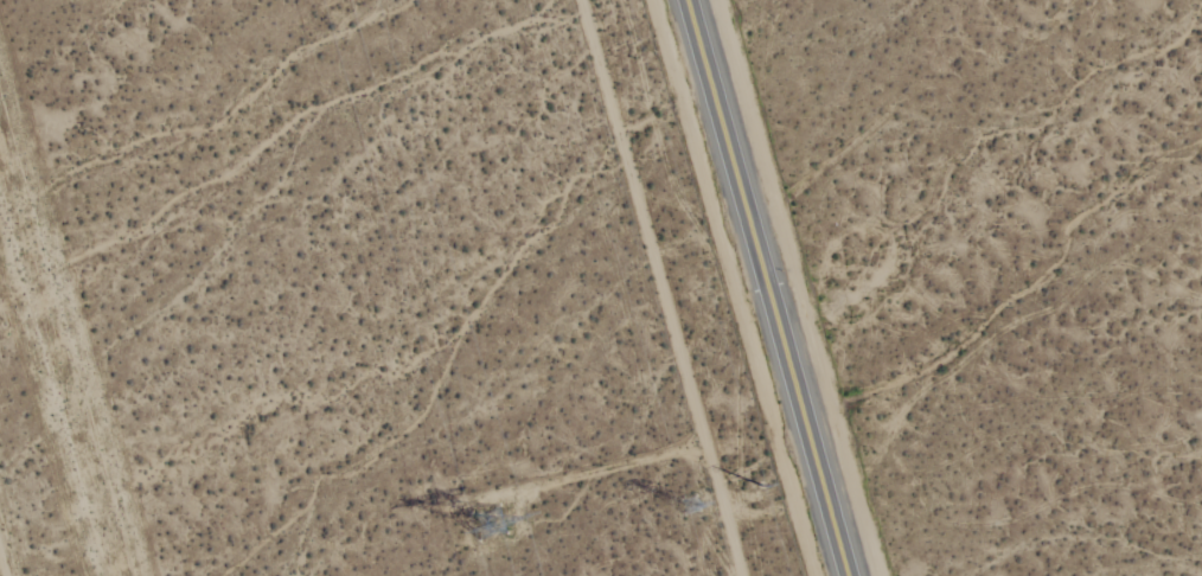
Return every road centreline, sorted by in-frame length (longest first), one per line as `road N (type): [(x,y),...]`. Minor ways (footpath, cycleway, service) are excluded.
road 1 (trunk): [(844,575),(682,0)]
road 2 (track): [(579,0),(740,575)]

